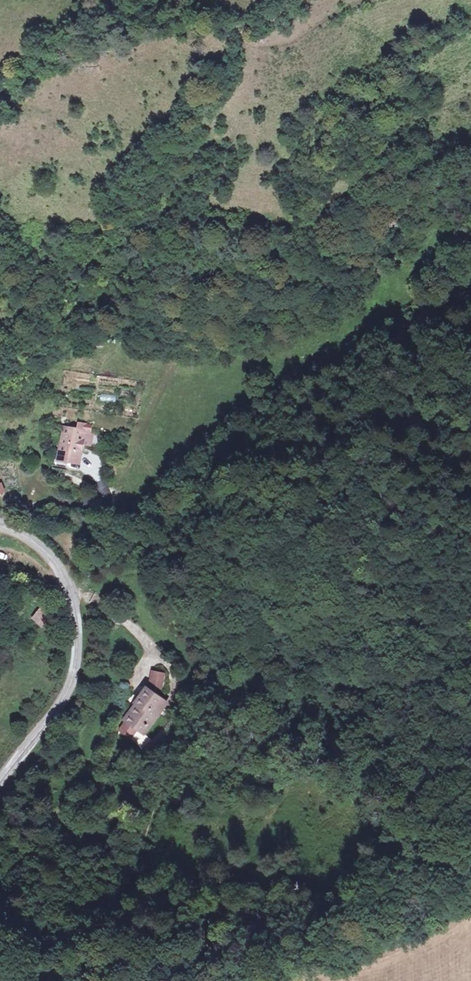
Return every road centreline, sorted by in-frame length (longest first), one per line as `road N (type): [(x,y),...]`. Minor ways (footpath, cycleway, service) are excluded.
road 1 (tertiary): [(0,782),(67,692),(78,643),(55,564),(29,539),(0,529)]

